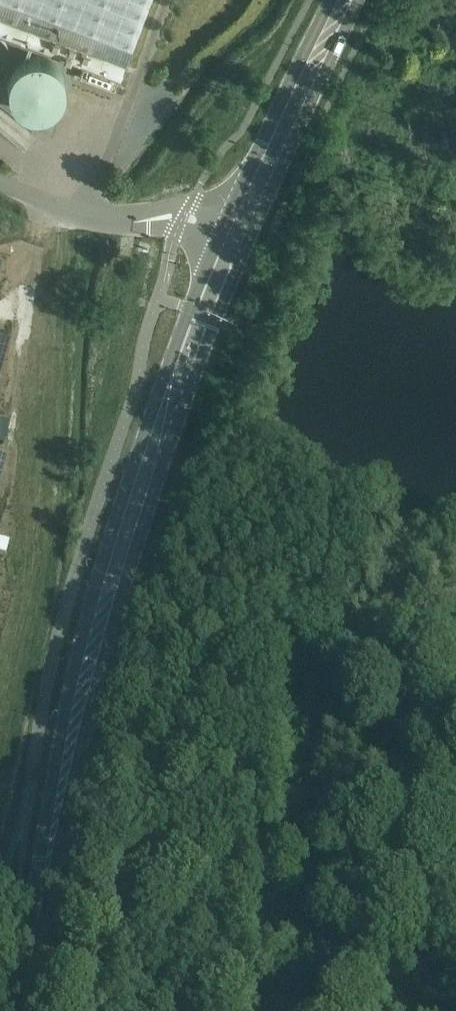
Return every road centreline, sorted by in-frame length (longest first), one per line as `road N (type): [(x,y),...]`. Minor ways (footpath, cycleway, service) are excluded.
road 1 (secondary): [(17,1010),(96,630)]
road 2 (secondary): [(162,437),(238,235)]
road 3 (secondary): [(321,47),(296,70),(263,141),(238,235)]
road 4 (secondary): [(162,437),(133,471),(98,578),(96,630)]
road 5 (secondary): [(238,235),(278,172),(317,82),(321,47)]
road 6 (secondary): [(96,630),(125,578),(162,437)]
road 7 (unclassified): [(140,220),(109,220),(0,179)]

